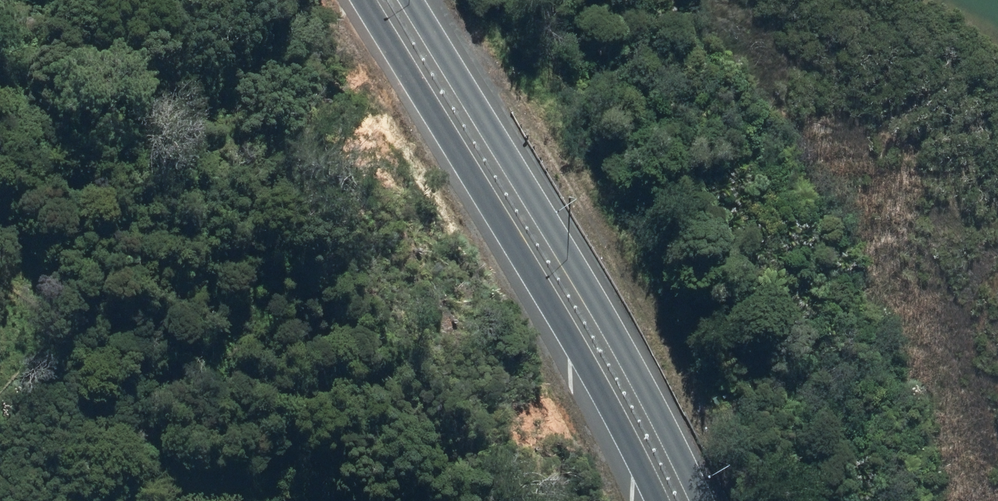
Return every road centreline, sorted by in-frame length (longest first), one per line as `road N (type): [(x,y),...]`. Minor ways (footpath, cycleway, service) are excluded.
road 1 (primary): [(415,0),(624,349),(701,500)]
road 2 (primary): [(649,500),(580,356),(412,70),(380,0)]

